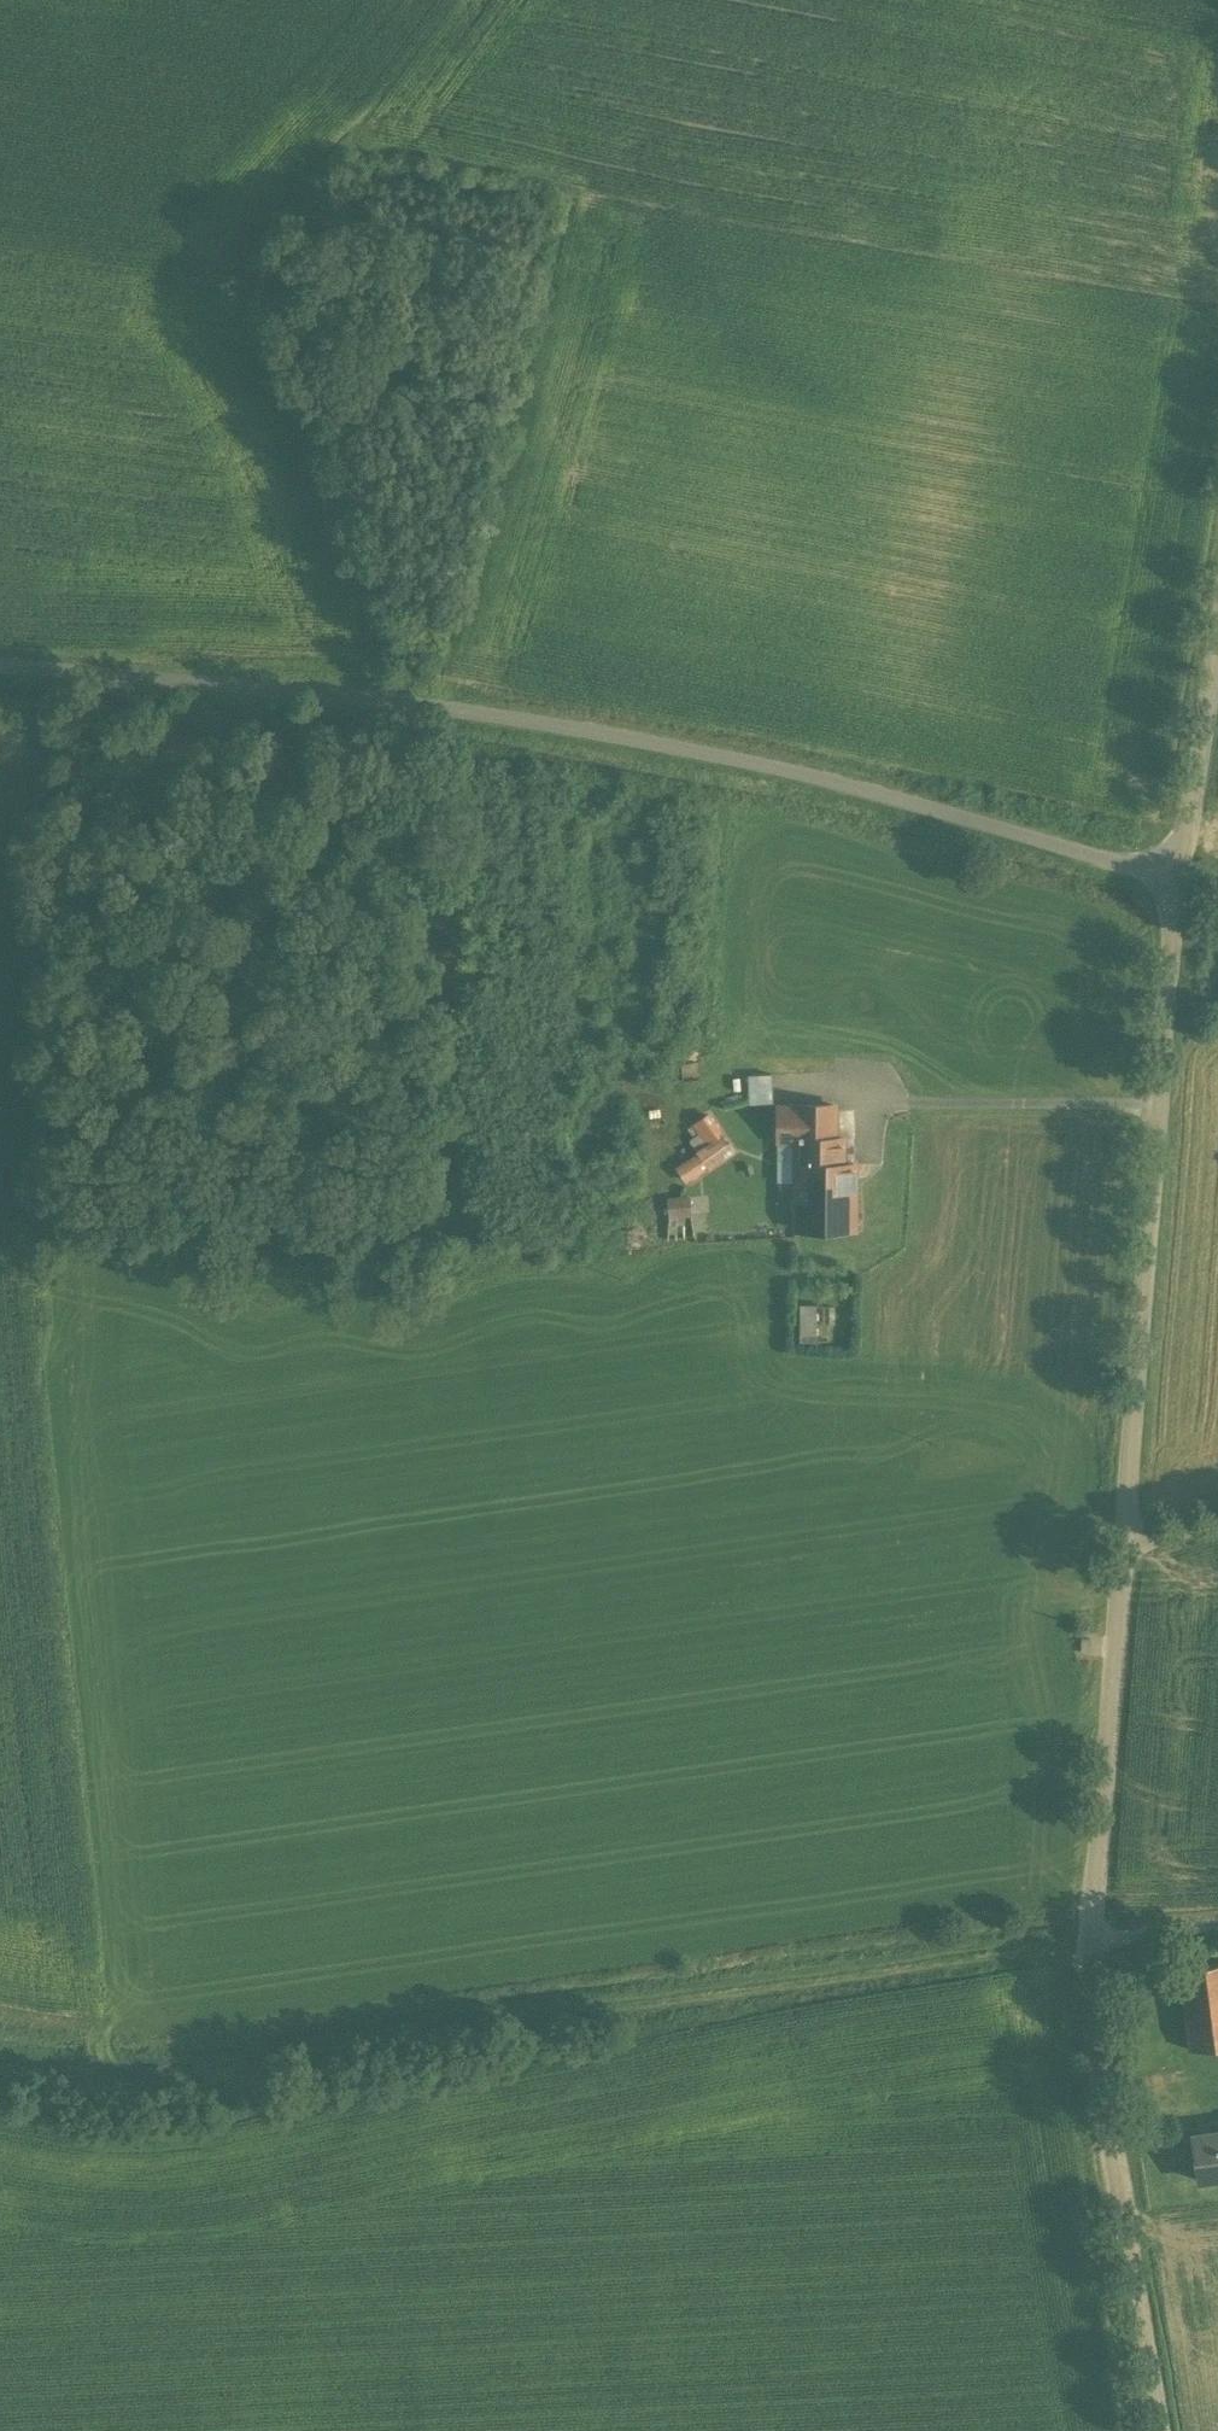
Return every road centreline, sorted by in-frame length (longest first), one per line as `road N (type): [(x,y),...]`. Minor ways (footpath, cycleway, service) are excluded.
road 1 (unclassified): [(1158,2430),(1106,2097),(1092,1945),(1180,882)]
road 2 (unclassified): [(1180,882),(832,781),(645,743),(354,695),(0,663)]
road 3 (track): [(0,2069),(39,2078),(236,2082),(432,2035),(1092,1945)]
road 4 (unclassified): [(1180,882),(1217,650)]

